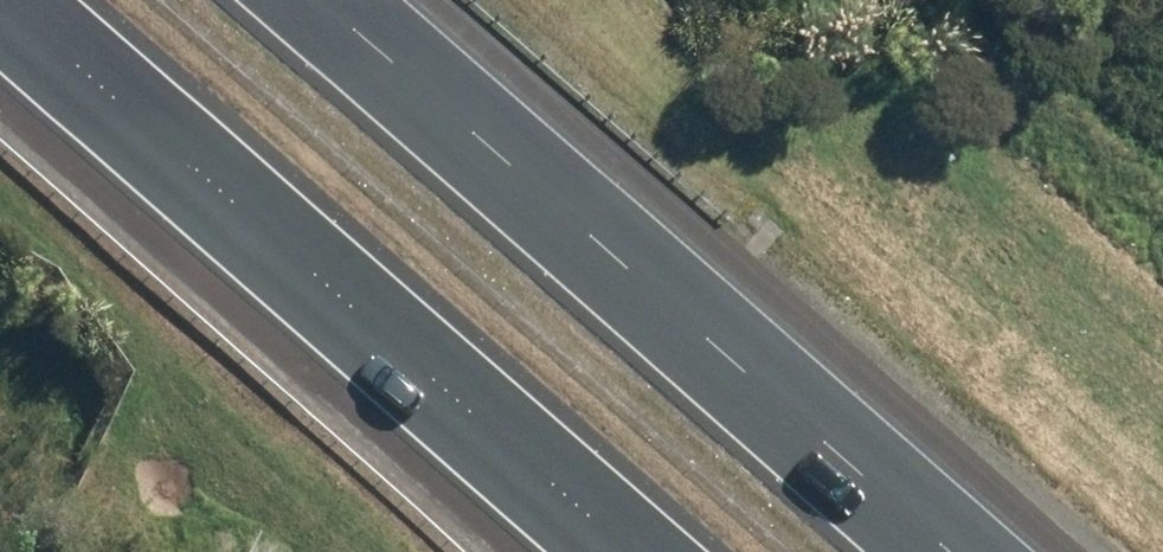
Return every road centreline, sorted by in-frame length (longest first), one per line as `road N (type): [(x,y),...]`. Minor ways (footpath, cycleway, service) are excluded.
road 1 (motorway): [(305,0),(948,551)]
road 2 (motorway): [(715,551),(78,0)]

